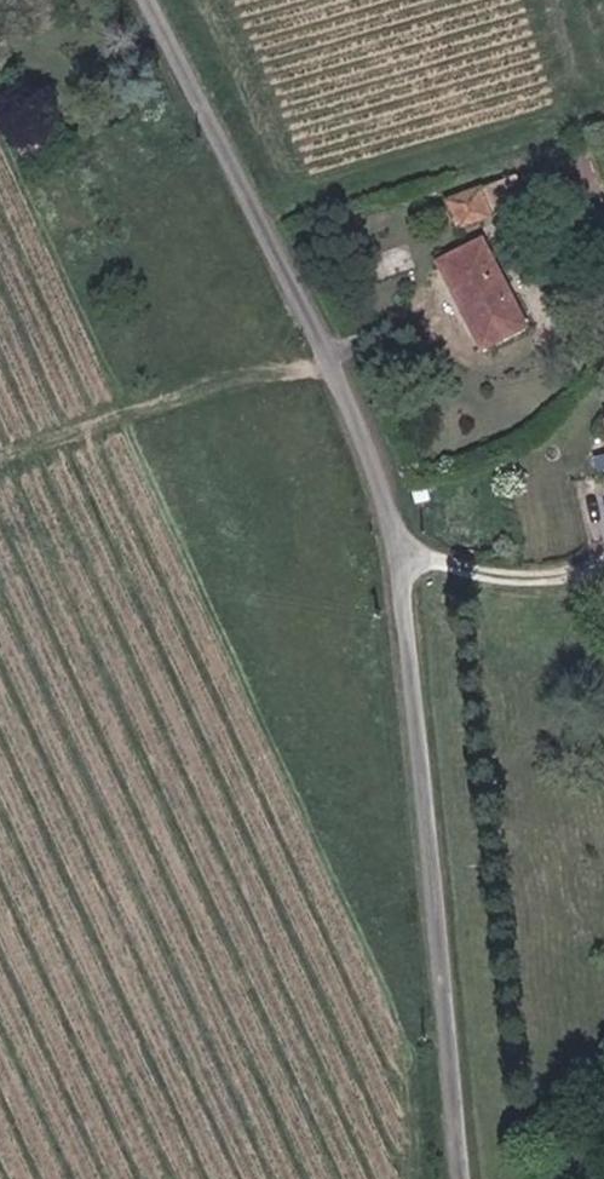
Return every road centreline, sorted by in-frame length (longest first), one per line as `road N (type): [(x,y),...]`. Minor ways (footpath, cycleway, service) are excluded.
road 1 (unclassified): [(150,0),(345,382),(405,557),(464,1178)]

